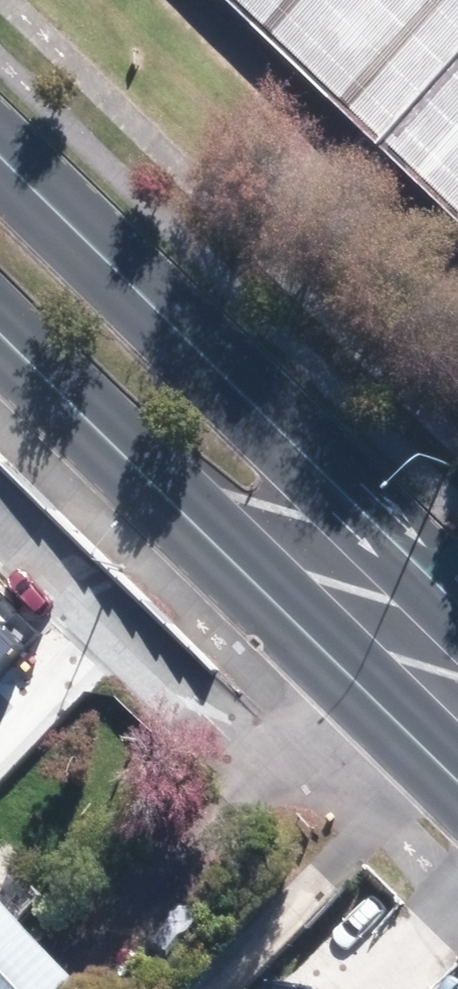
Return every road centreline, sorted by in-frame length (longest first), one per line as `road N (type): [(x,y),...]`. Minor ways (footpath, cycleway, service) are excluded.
road 1 (primary): [(457,779),(0,335)]
road 2 (primary): [(0,161),(457,602)]

